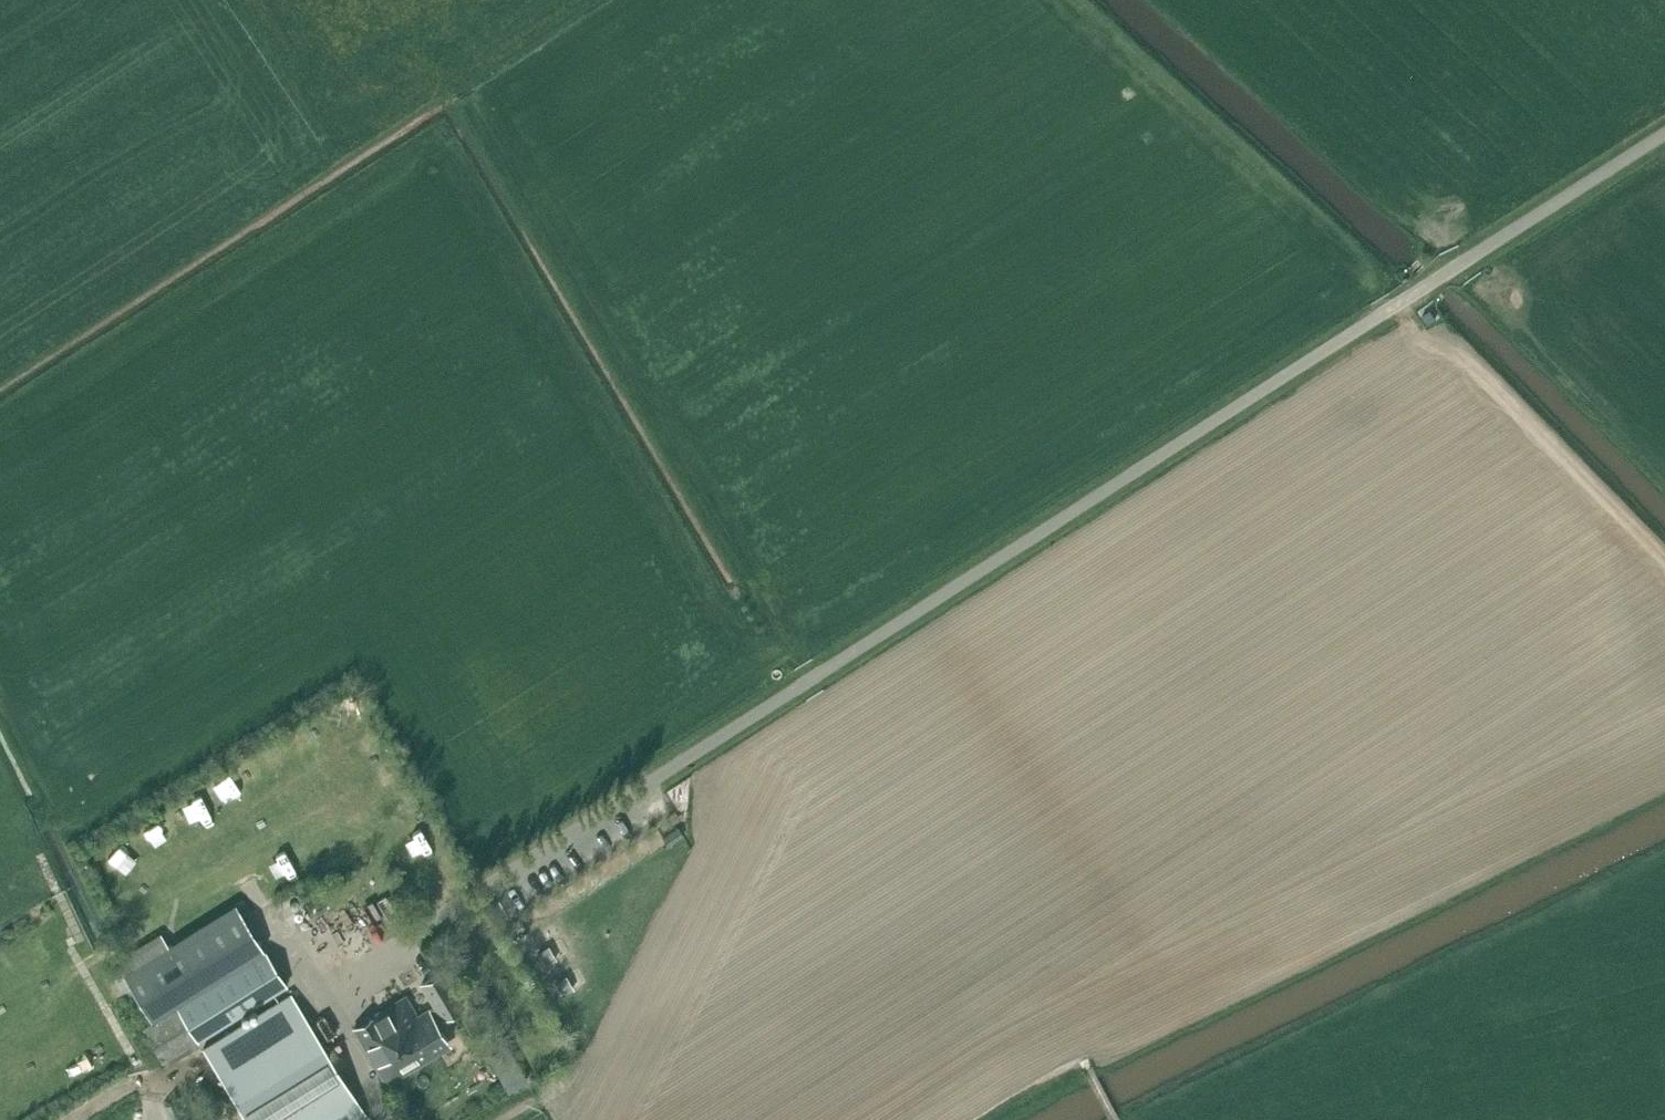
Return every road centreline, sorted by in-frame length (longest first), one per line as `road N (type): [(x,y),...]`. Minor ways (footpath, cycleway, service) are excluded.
road 1 (unclassified): [(330,989),(1664,134)]
road 2 (track): [(385,1119),(335,1033),(330,989)]

